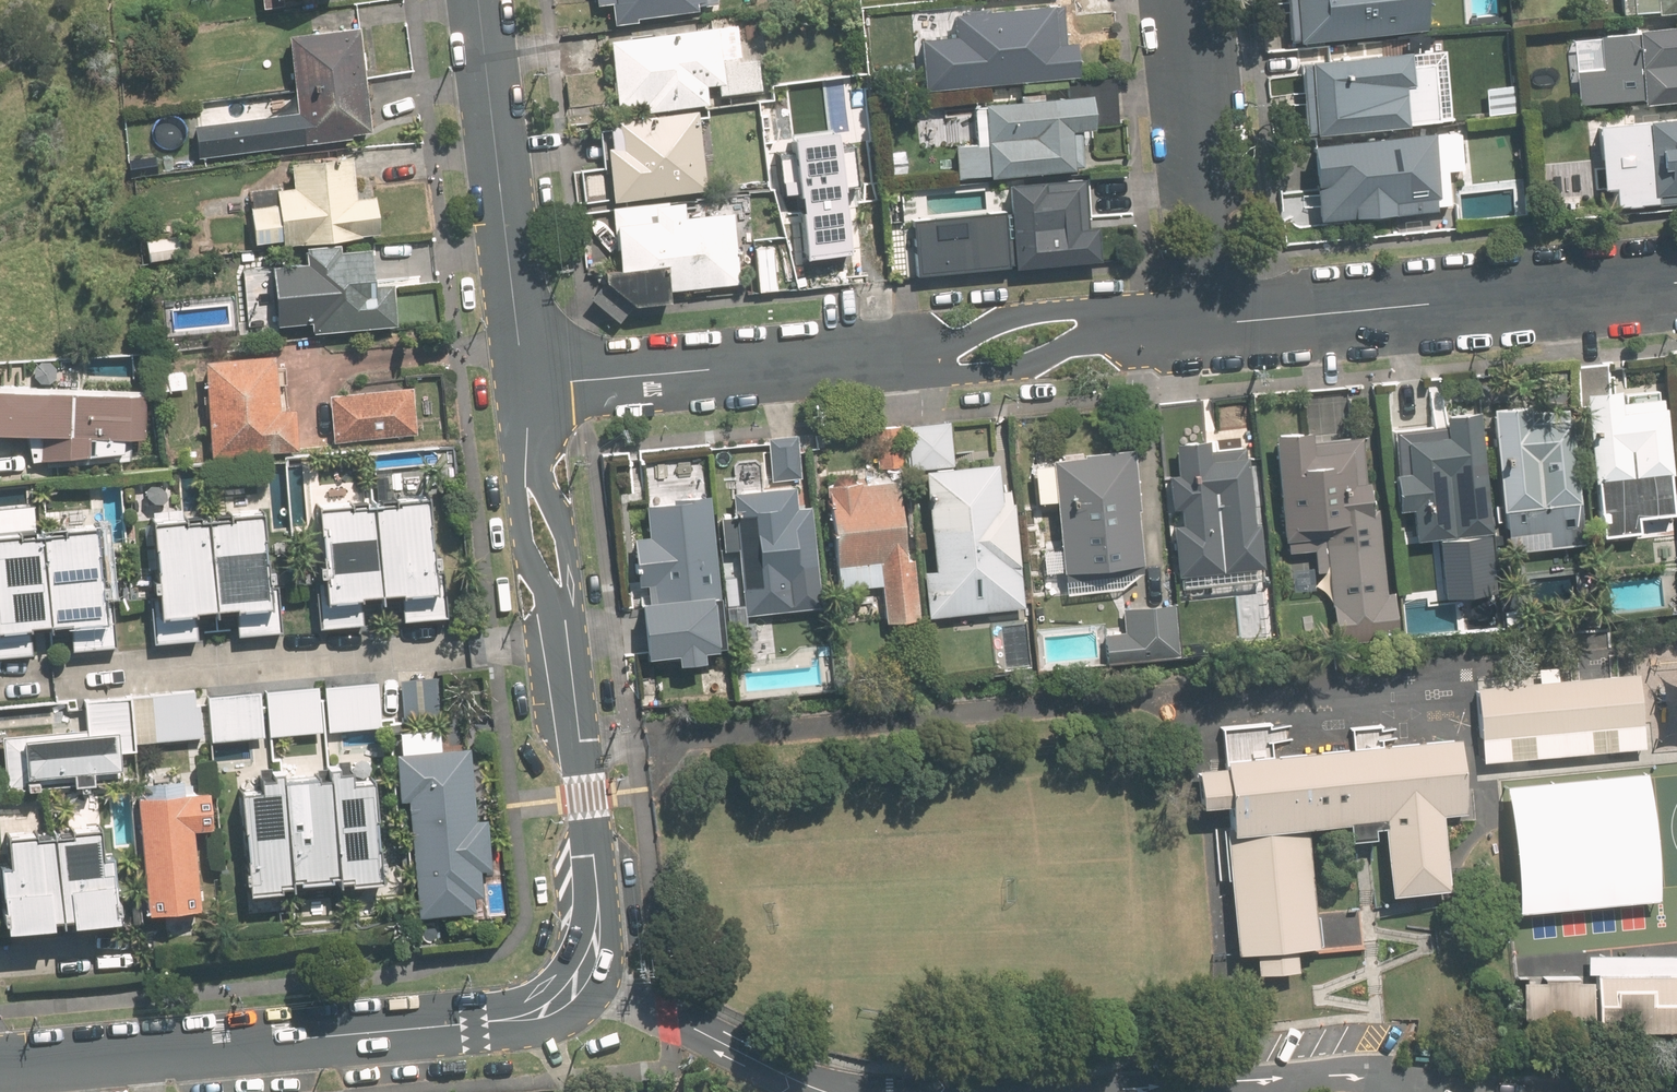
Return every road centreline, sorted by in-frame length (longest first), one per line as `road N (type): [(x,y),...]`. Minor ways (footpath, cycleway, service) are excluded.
road 1 (tertiary): [(564,647),(591,913),(583,963),(553,1002),(498,1021),(0,1063)]
road 2 (tertiary): [(1676,282),(1223,323)]
road 3 (tertiary): [(913,355),(524,386)]
road 4 (tertiary): [(479,0),(524,386)]
road 5 (residential): [(1189,0),(1223,323)]
road 6 (tertiary): [(913,355),(1045,310),(1077,311),(1126,329)]
road 7 (tertiary): [(1126,329),(987,374),(913,355)]
road 8 (tertiary): [(564,647),(520,528),(527,442)]
road 9 (tertiary): [(527,442),(565,538),(564,647)]

